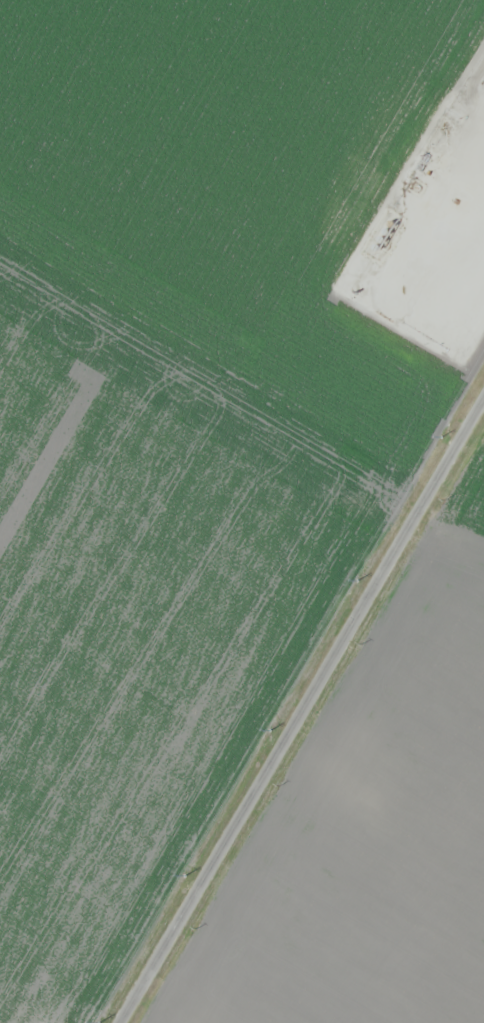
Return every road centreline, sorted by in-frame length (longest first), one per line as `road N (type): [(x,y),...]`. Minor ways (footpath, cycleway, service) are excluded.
road 1 (residential): [(119,1022),(483,419)]

